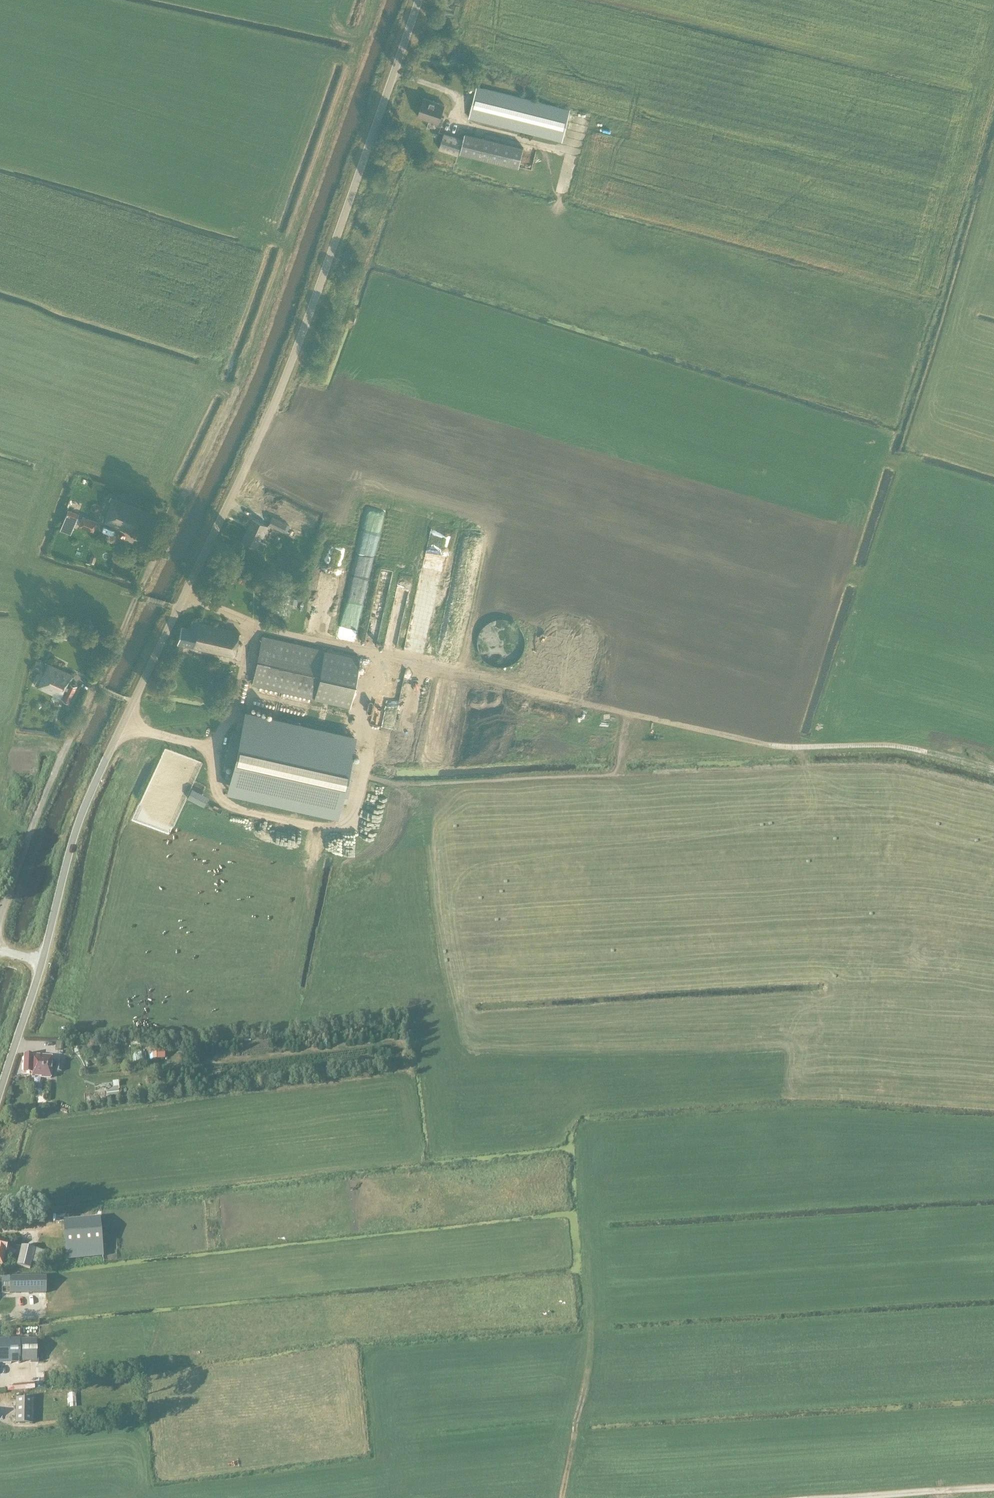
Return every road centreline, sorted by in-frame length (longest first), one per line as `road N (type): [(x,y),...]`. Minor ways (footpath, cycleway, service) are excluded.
road 1 (unclassified): [(41,962),(84,814),(285,386),(419,0)]
road 2 (track): [(375,0),(242,376),(59,761),(0,922)]
road 3 (unclassified): [(0,1097),(41,962)]

